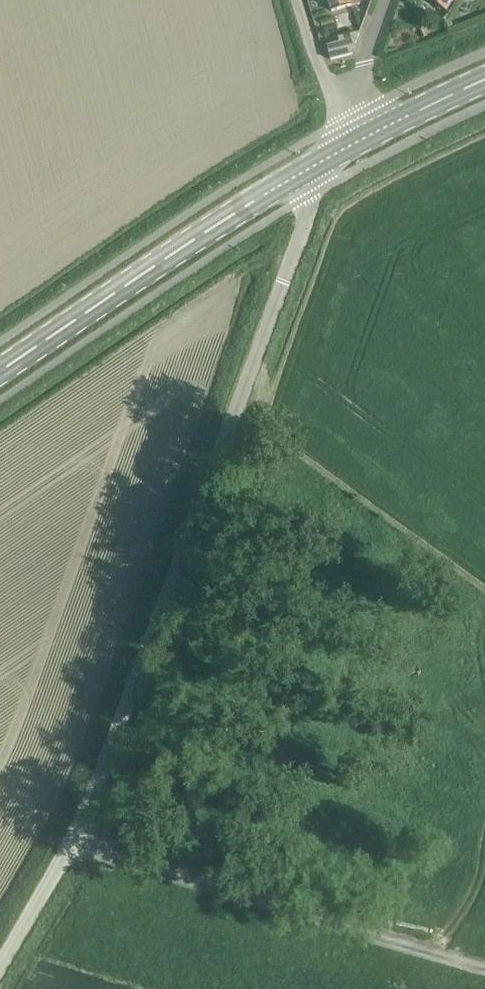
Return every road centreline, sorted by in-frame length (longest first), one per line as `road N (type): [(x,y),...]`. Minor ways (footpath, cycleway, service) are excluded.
road 1 (unclassified): [(301,175),(311,204),(74,838)]
road 2 (unclassified): [(74,838),(484,972)]
road 3 (secondary): [(0,373),(301,175)]
road 4 (unclassified): [(74,838),(0,964)]
road 5 (secondary): [(359,140),(484,80)]

